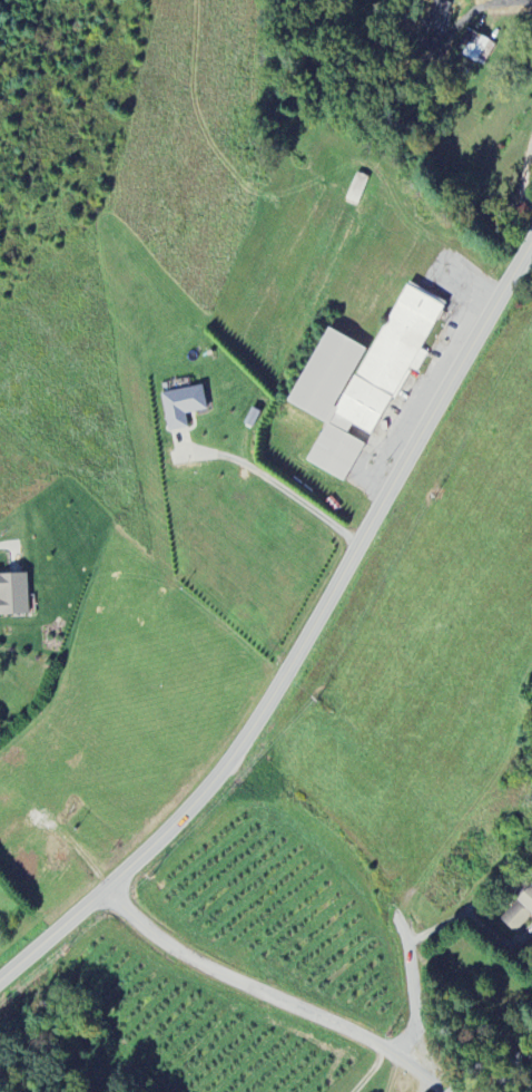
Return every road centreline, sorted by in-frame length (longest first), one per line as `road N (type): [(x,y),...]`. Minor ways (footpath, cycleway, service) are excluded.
road 1 (secondary): [(531,243),(305,647),(235,757),(165,838),(0,984)]
road 2 (residential): [(437,1085),(364,1036),(199,964),(109,890)]
road 3 (residential): [(437,1085),(415,1051),(400,938),(386,914)]

